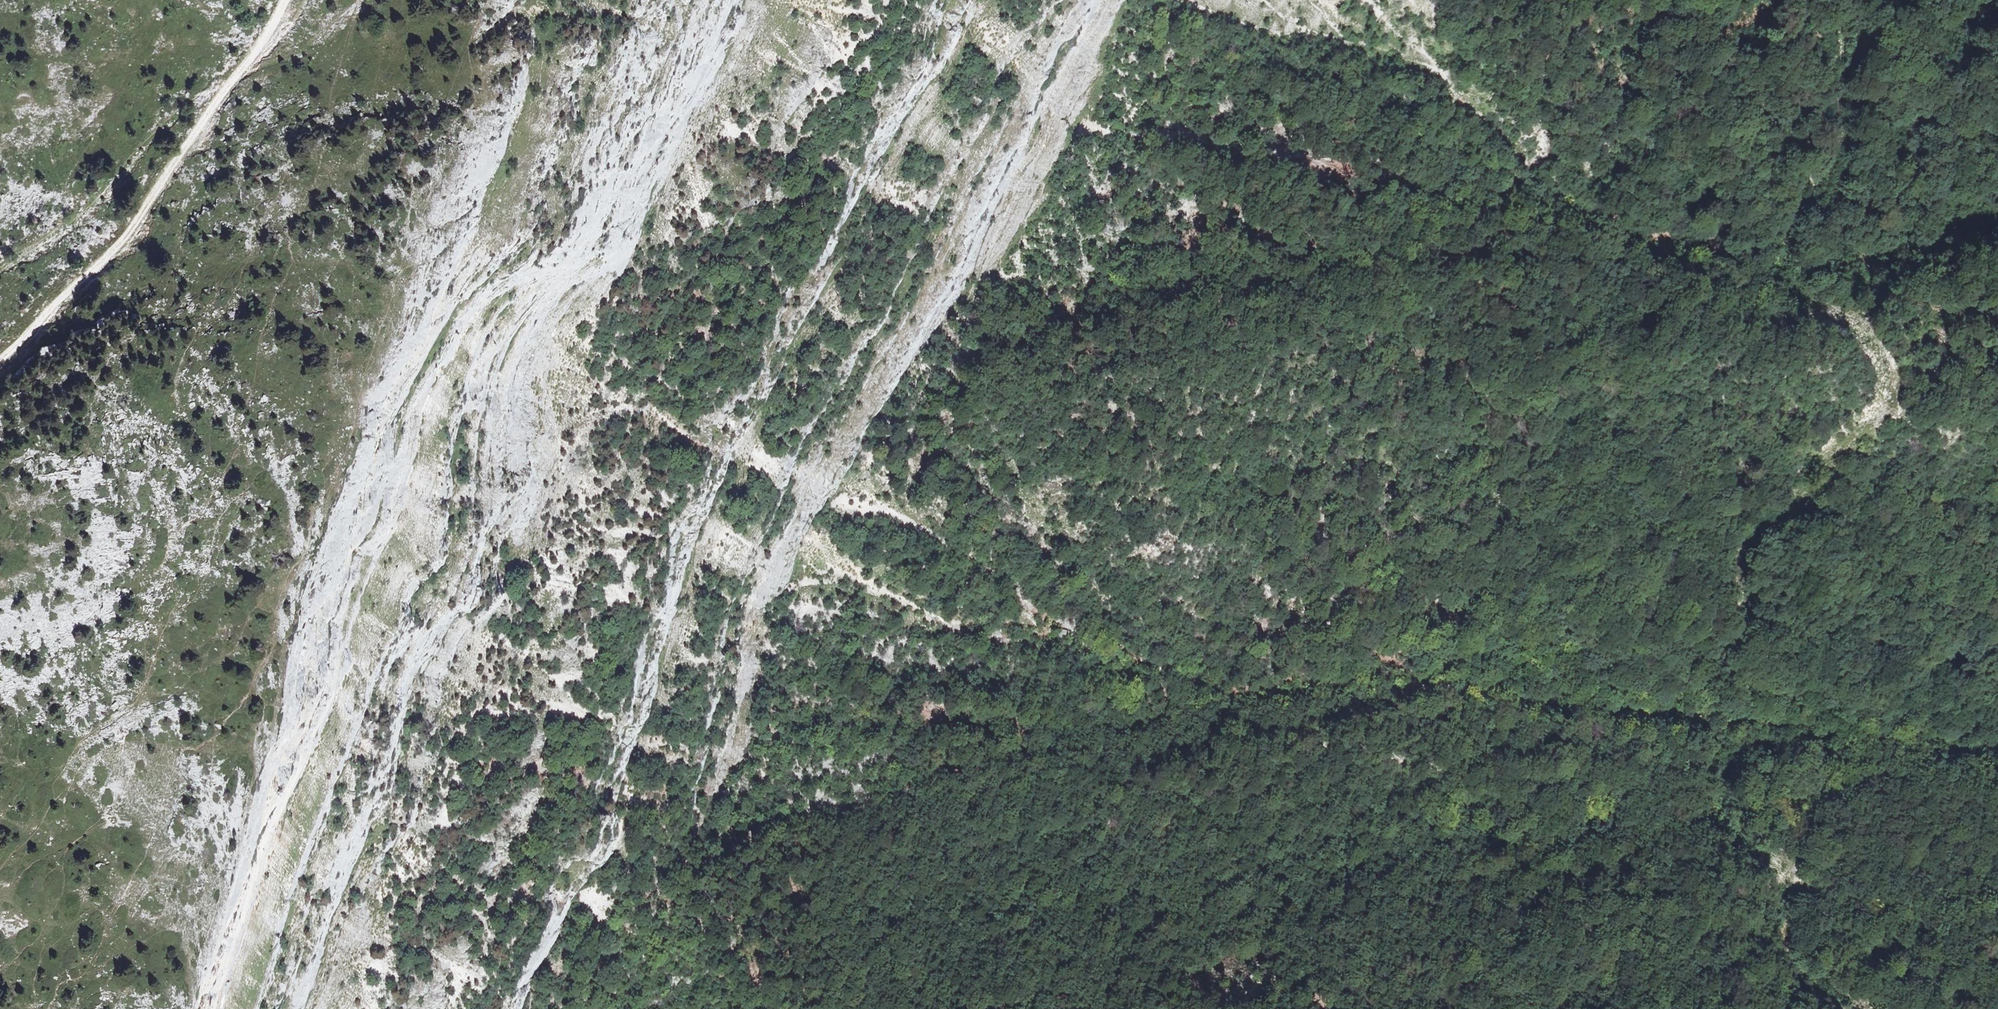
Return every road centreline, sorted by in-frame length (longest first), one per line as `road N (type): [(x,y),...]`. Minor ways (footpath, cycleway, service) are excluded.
road 1 (track): [(1849,1008),(1790,955),(1776,868),(1722,810),(1710,698),(1747,608),(1743,551),(1789,511),(1808,462),(1838,451),(1889,396),(1874,349),(1851,321),(1786,279),(1784,265),(1796,210),(1825,176),(1844,131),(1841,75),(1861,48),(1850,0)]
road 2 (track): [(0,359),(120,244),(286,0)]

